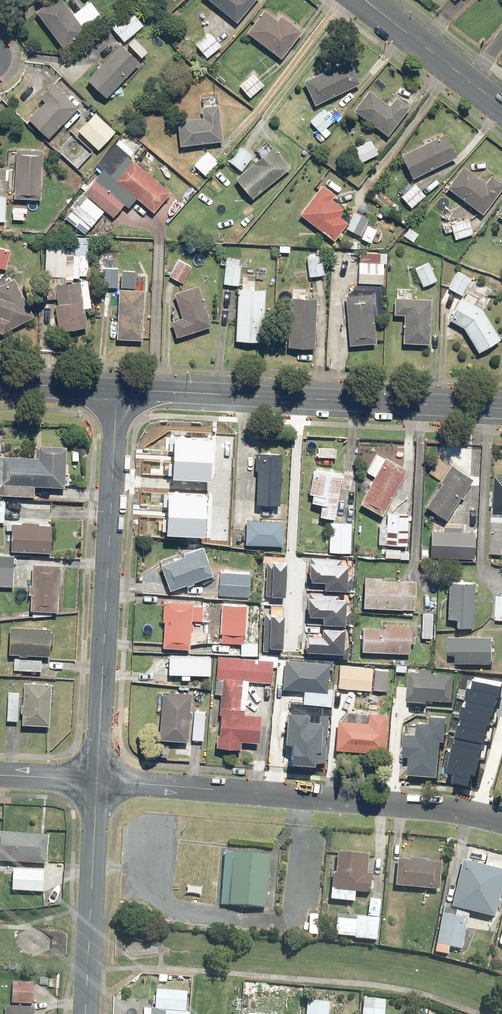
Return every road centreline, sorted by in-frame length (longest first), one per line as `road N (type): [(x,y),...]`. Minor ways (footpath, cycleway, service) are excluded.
road 1 (residential): [(100,777),(477,804),(501,816)]
road 2 (residential): [(100,777),(116,386)]
road 3 (tertiary): [(501,409),(116,386)]
road 4 (residential): [(87,1013),(100,777)]
road 5 (secondary): [(364,0),(501,108)]

